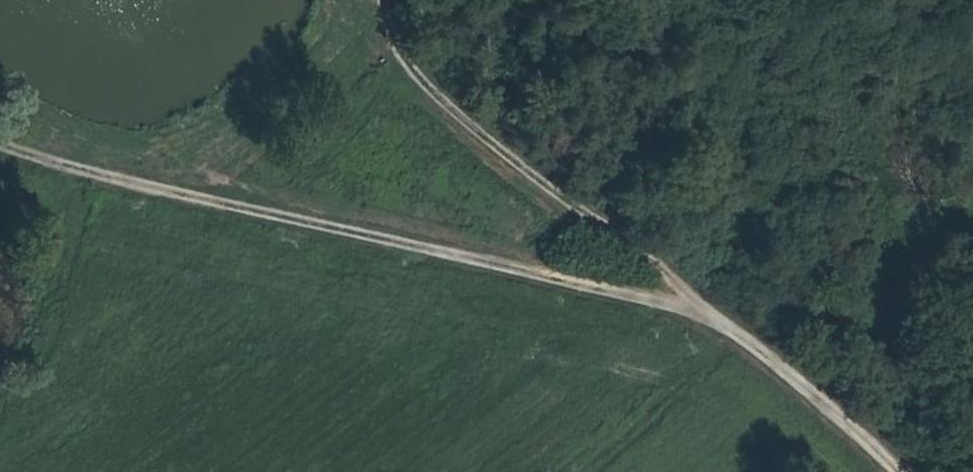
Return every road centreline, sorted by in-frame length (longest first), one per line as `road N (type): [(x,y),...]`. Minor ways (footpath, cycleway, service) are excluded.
road 1 (track): [(0,149),(704,310),(862,434),(898,471)]
road 2 (track): [(704,310),(416,87),(384,44),(374,0)]

